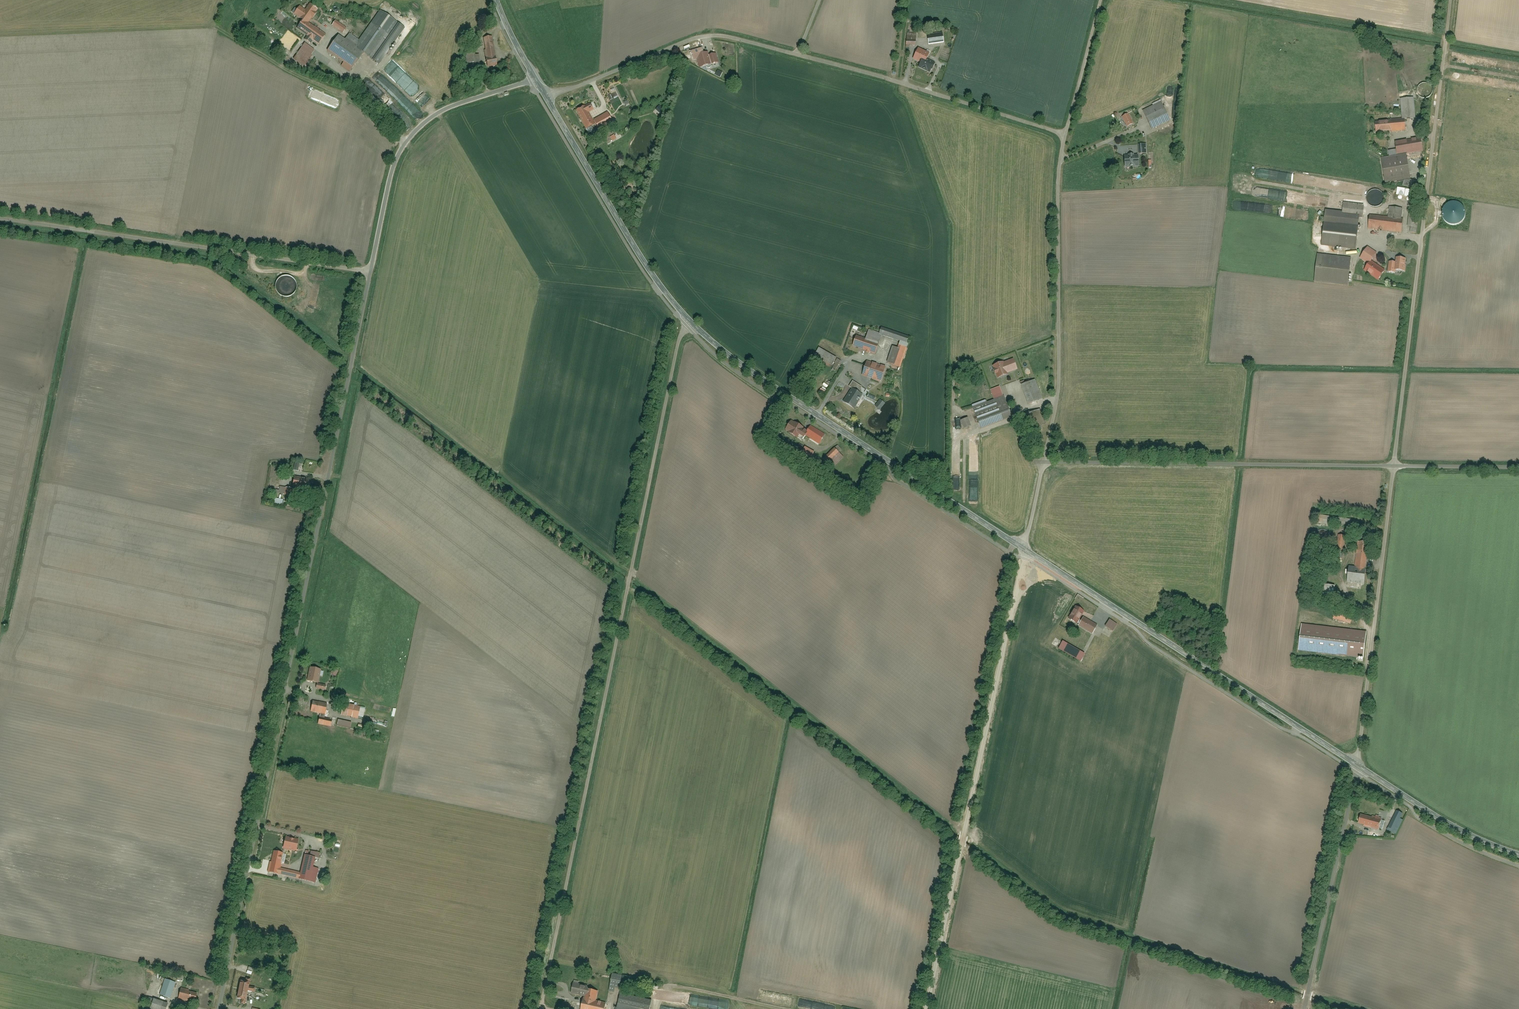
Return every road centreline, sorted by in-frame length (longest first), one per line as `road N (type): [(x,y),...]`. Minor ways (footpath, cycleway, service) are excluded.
road 1 (unclassified): [(370,272),(219,1008)]
road 2 (unclassified): [(542,1008),(686,316)]
road 3 (unclassified): [(1065,134),(720,35),(546,98)]
road 4 (unclassified): [(1451,0),(1394,466)]
road 5 (unclassified): [(1025,550),(927,1008)]
road 6 (tertiary): [(686,316),(751,372),(1025,550)]
road 7 (tertiary): [(1025,550),(1355,764)]
road 8 (unclassified): [(0,218),(370,272)]
road 9 (unclassified): [(1043,462),(1394,466)]
road 10 (unclassified): [(1065,134),(1058,389),(1043,462)]
road 11 (unclassified): [(1394,466),(1355,764)]
road 12 (tertiary): [(546,98),(627,235),(686,316)]
road 13 (unclassified): [(1355,764),(1303,1008)]
road 14 (unclassified): [(487,95),(443,109),(400,150),(370,272)]
road 15 (tertiary): [(1355,764),(1476,838),(1518,853)]
road 16 (unclassified): [(1101,0),(1065,134)]
road 17 (unclassified): [(1394,466),(1518,467)]

